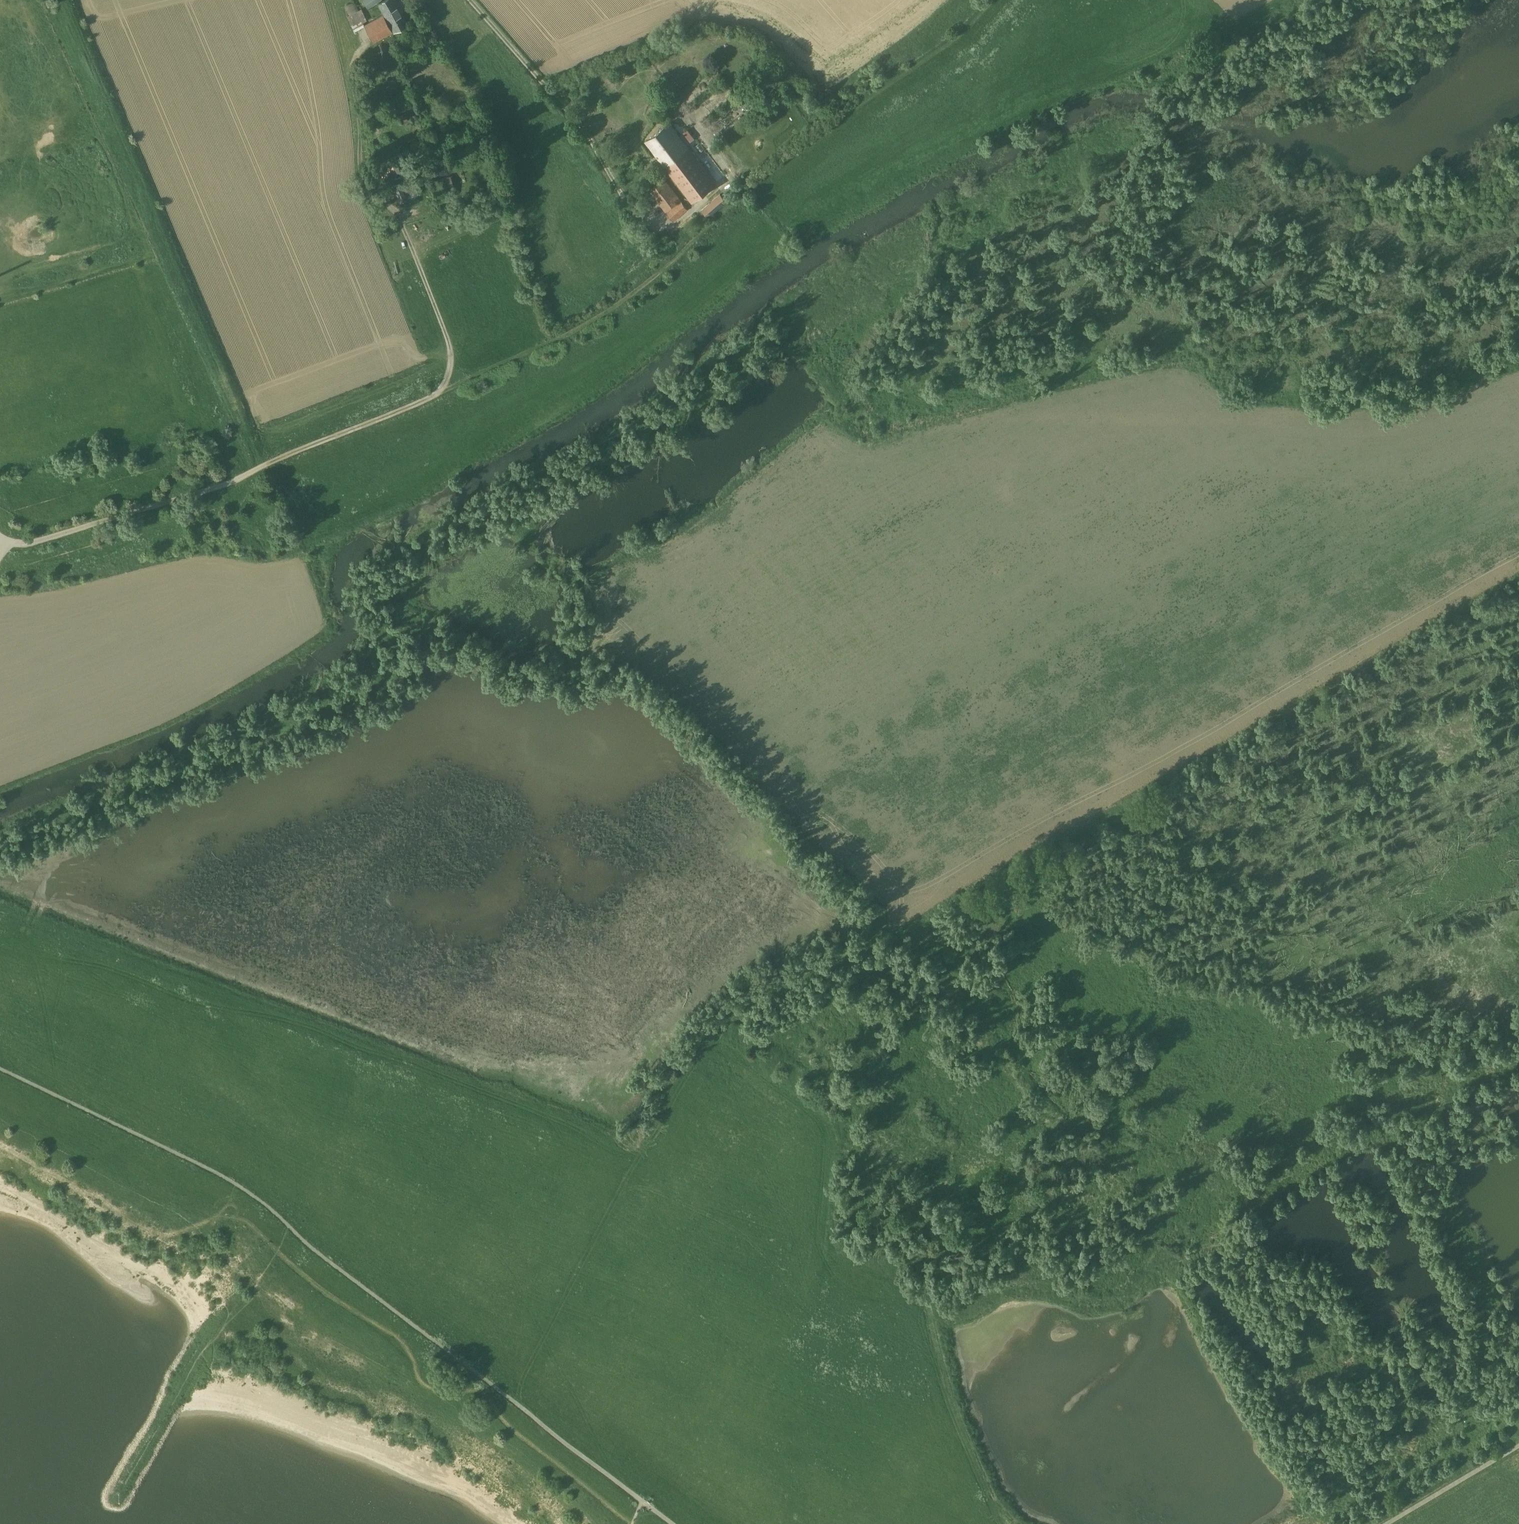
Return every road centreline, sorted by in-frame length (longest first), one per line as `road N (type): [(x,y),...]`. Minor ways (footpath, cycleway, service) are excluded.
road 1 (track): [(432,396),(547,344),(635,293),(753,186),(960,33),(990,0)]

